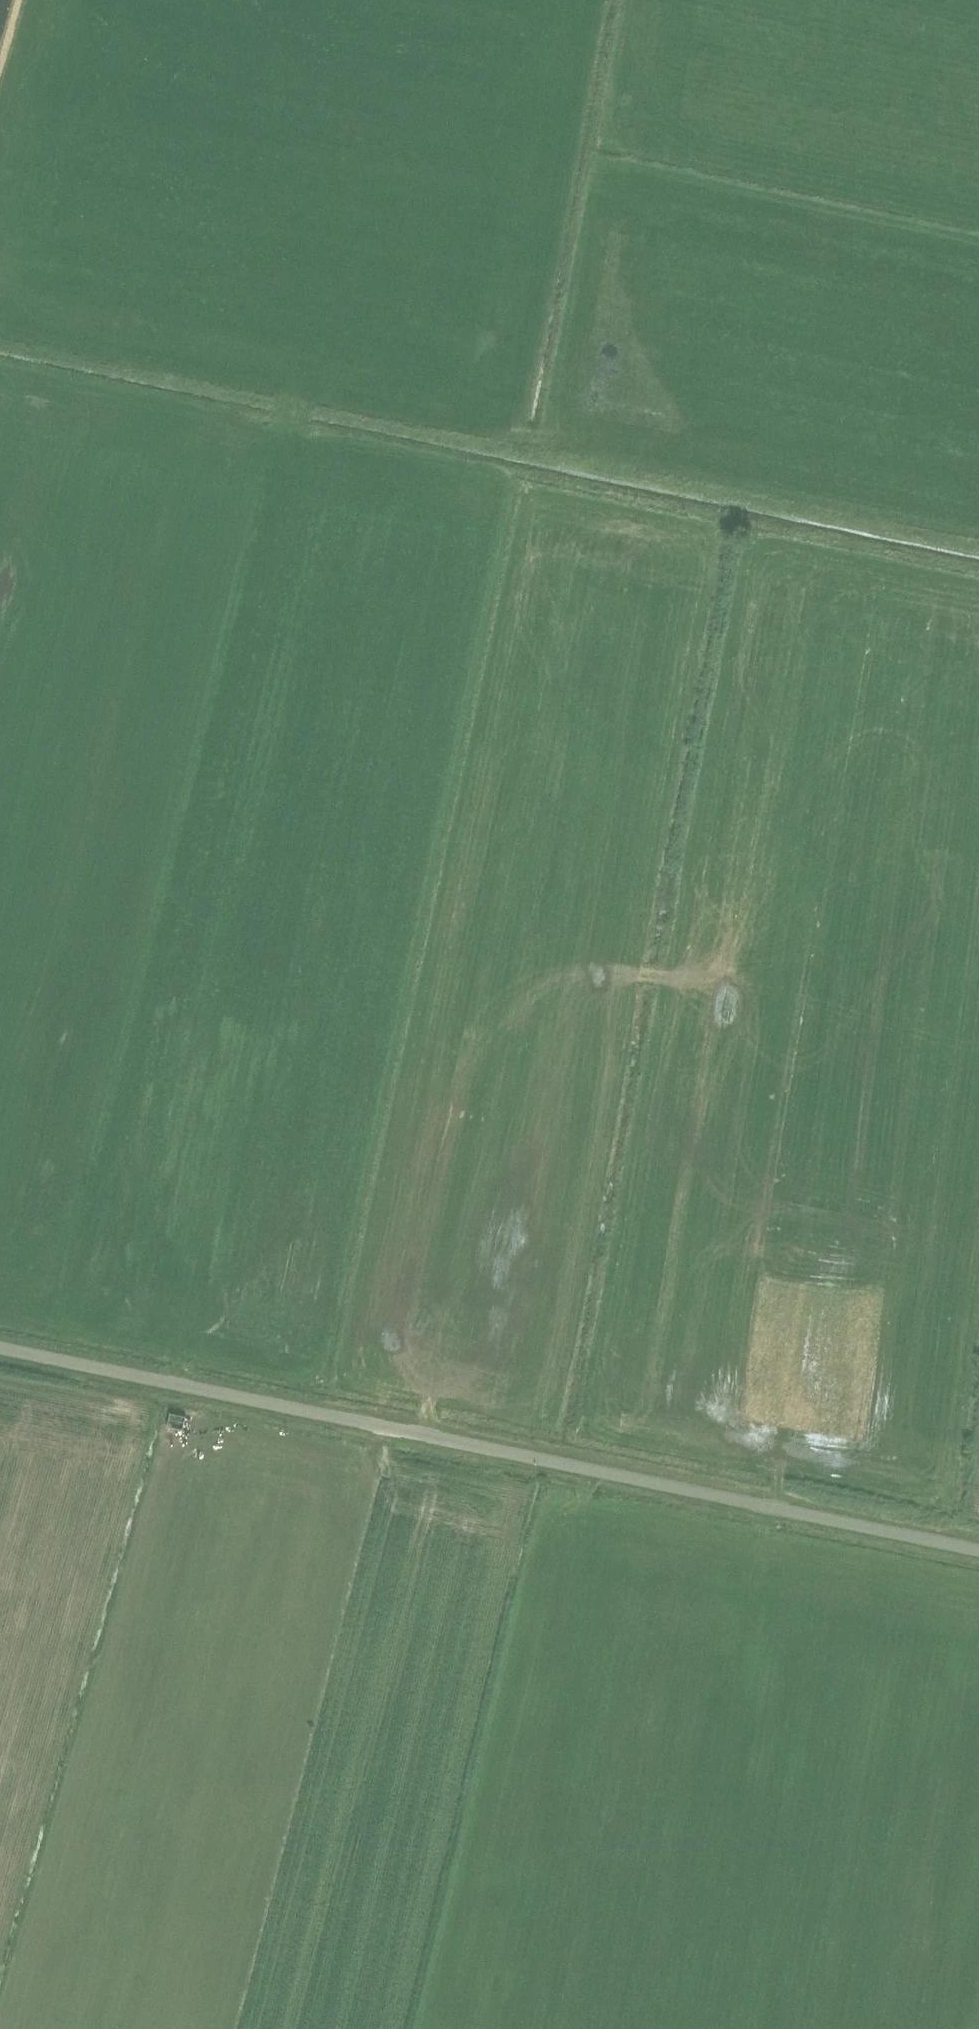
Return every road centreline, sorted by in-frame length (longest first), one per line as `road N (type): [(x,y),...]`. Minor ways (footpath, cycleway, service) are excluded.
road 1 (unclassified): [(978,1551),(0,1345)]

